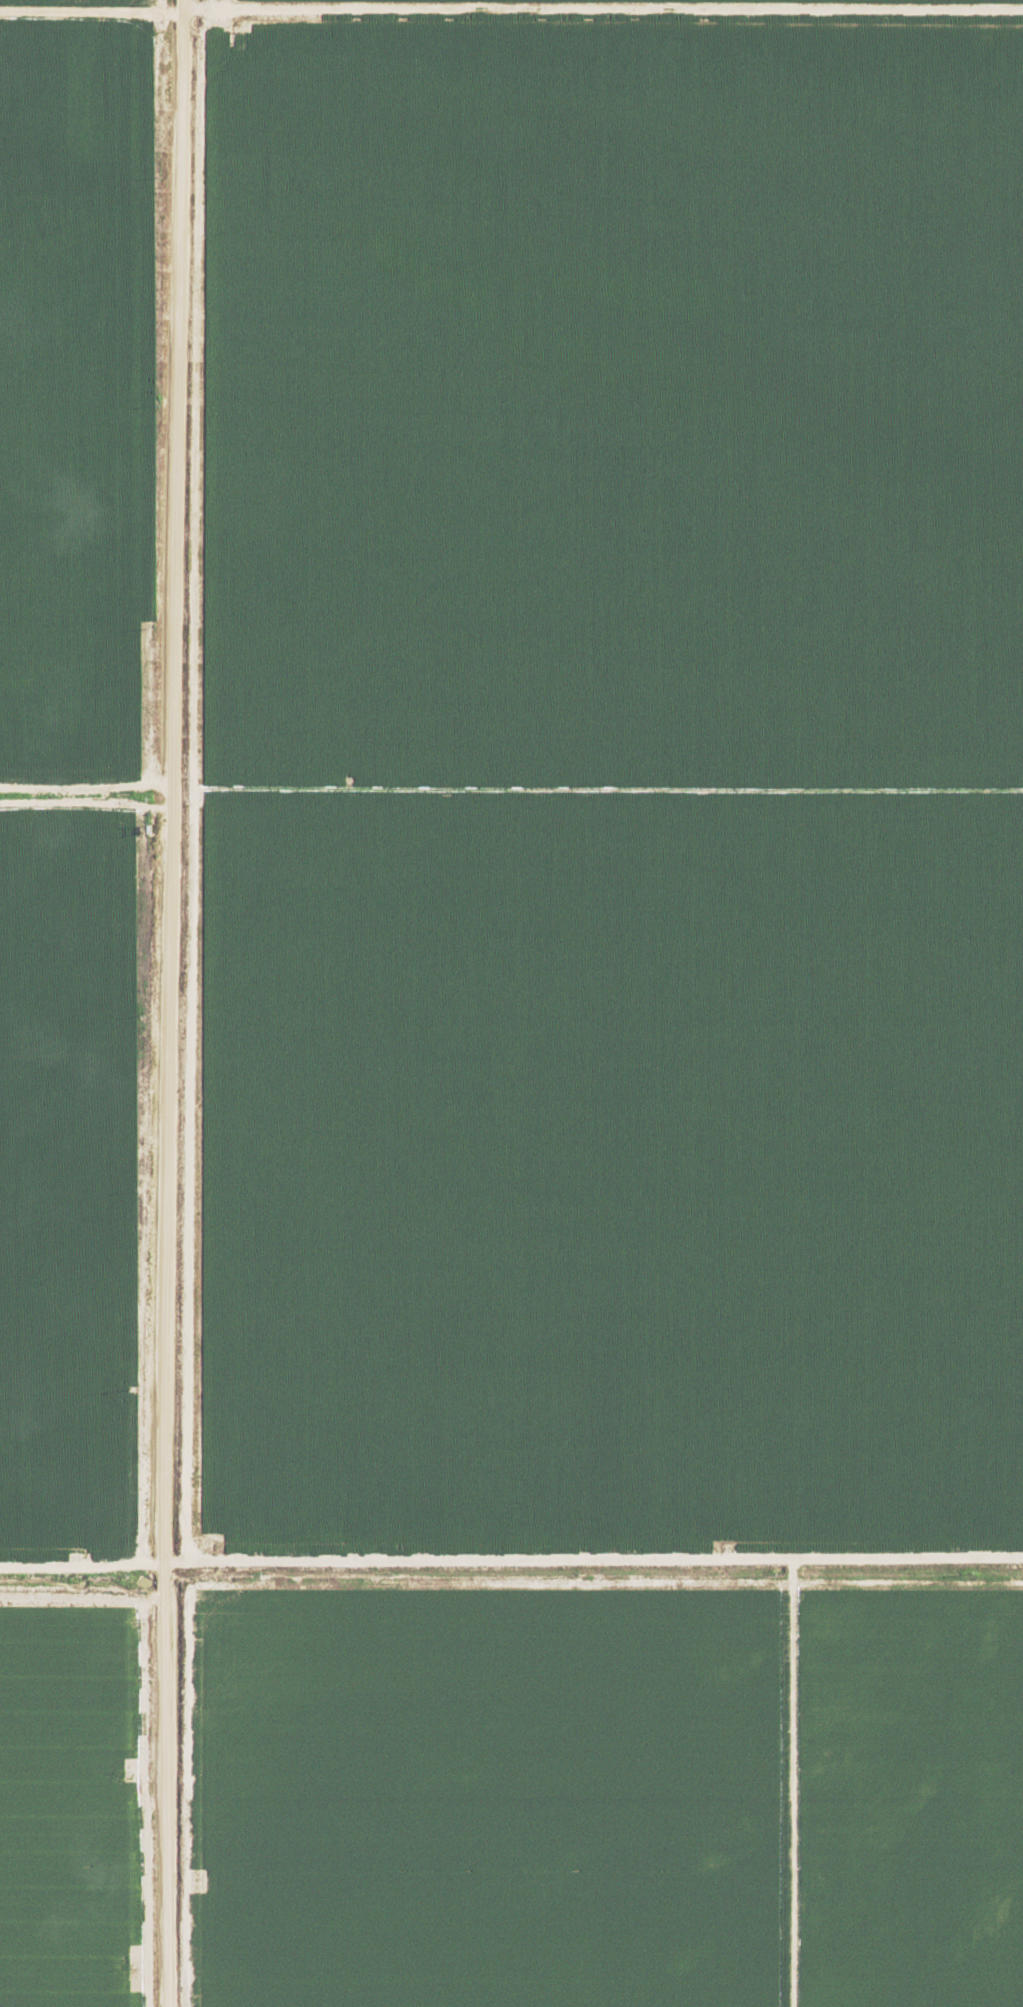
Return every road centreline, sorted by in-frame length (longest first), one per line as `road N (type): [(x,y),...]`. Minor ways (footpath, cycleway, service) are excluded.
road 1 (residential): [(163,2006),(159,1324),(178,0)]
road 2 (track): [(0,2),(1022,7)]
road 3 (residential): [(161,1564),(1022,1565)]

